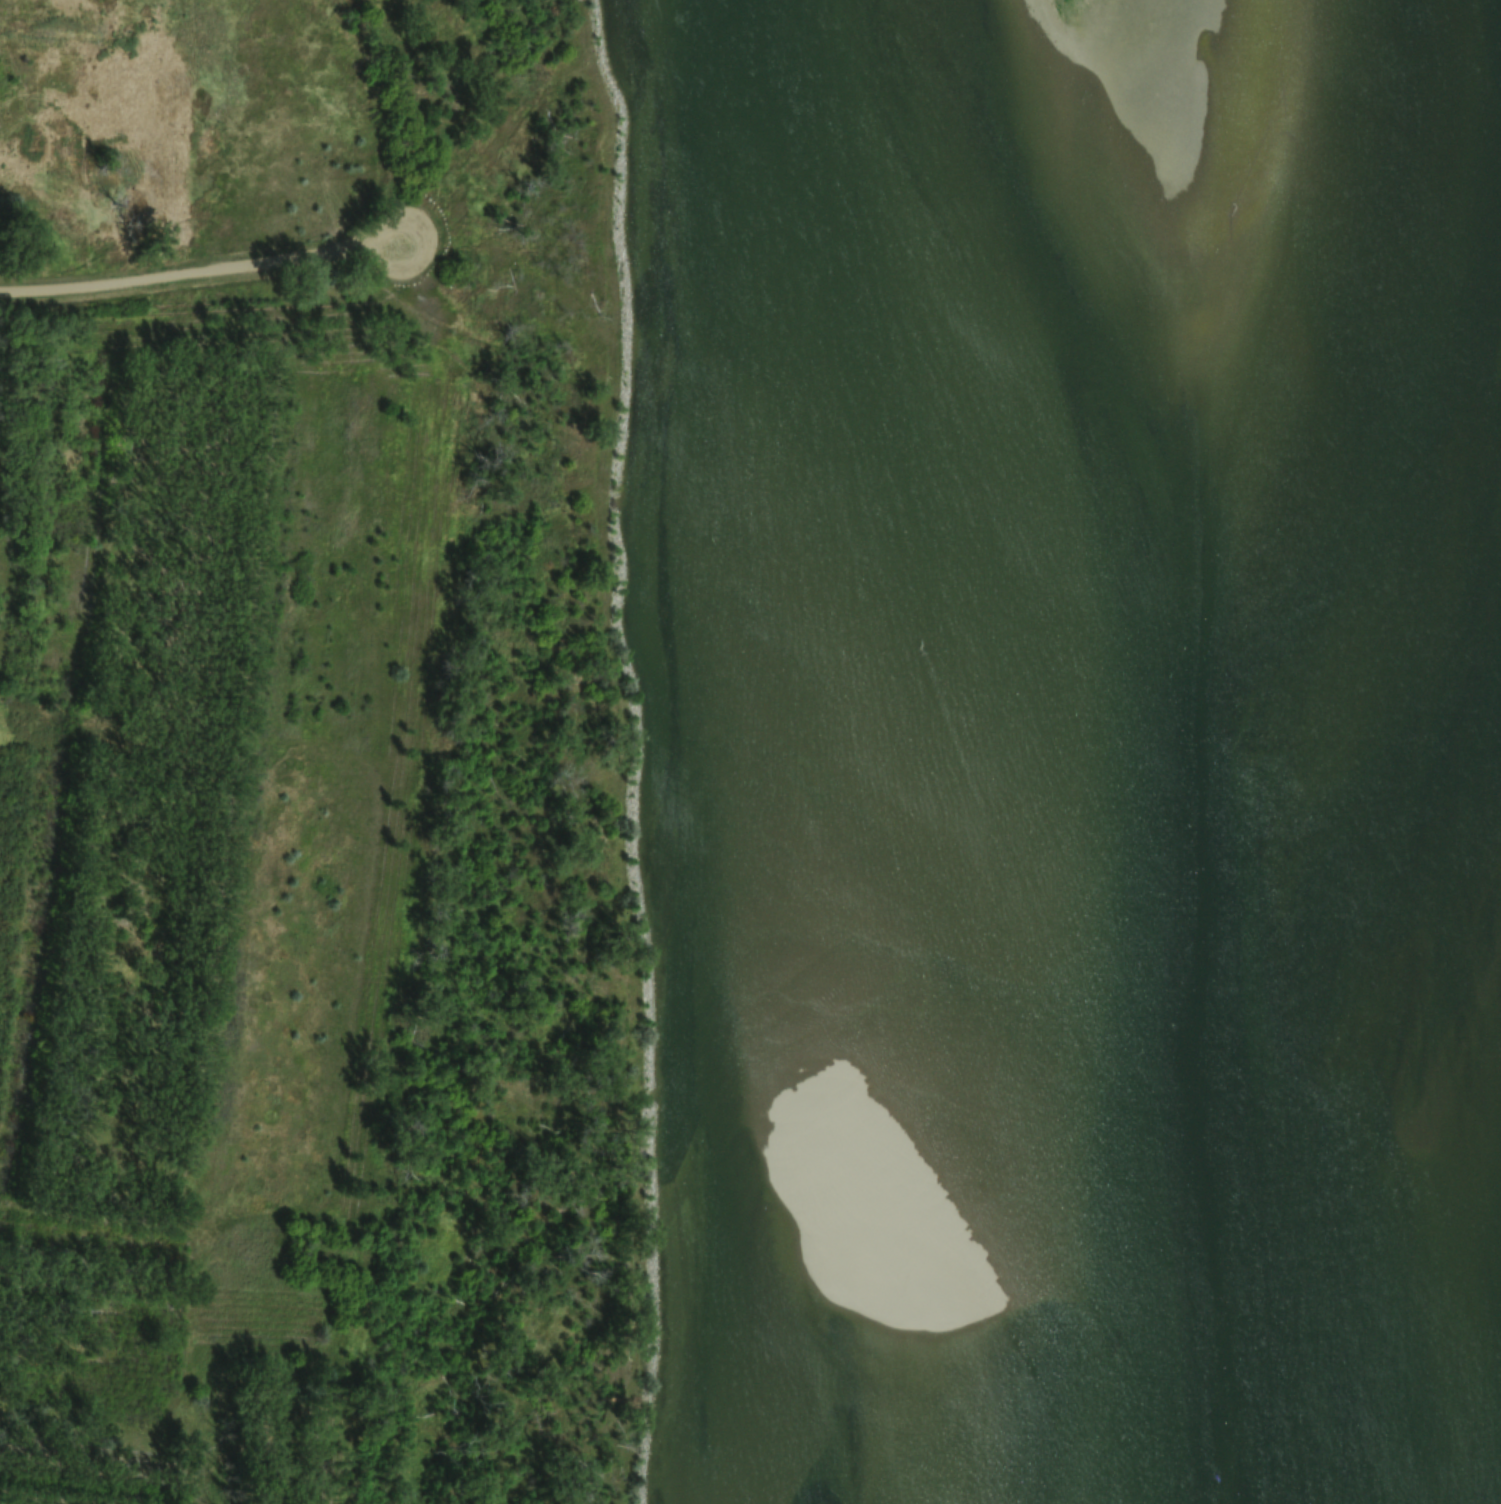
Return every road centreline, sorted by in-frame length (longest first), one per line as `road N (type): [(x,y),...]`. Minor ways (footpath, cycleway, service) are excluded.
road 1 (residential): [(0,291),(164,282),(397,243)]

